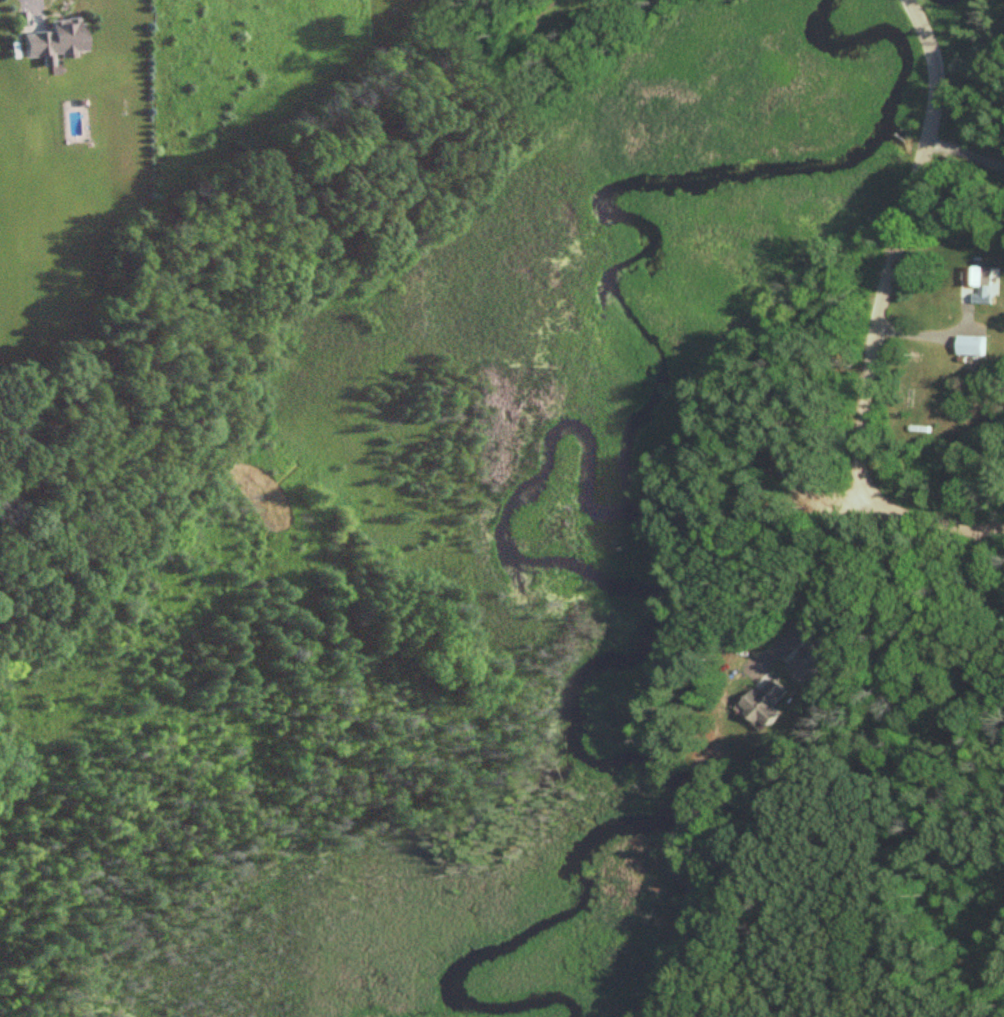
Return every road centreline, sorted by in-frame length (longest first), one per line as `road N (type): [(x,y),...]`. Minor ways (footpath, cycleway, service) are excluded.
road 1 (residential): [(1003,526),(891,516),(859,469),(875,324),(933,105),(933,53),(909,0)]

